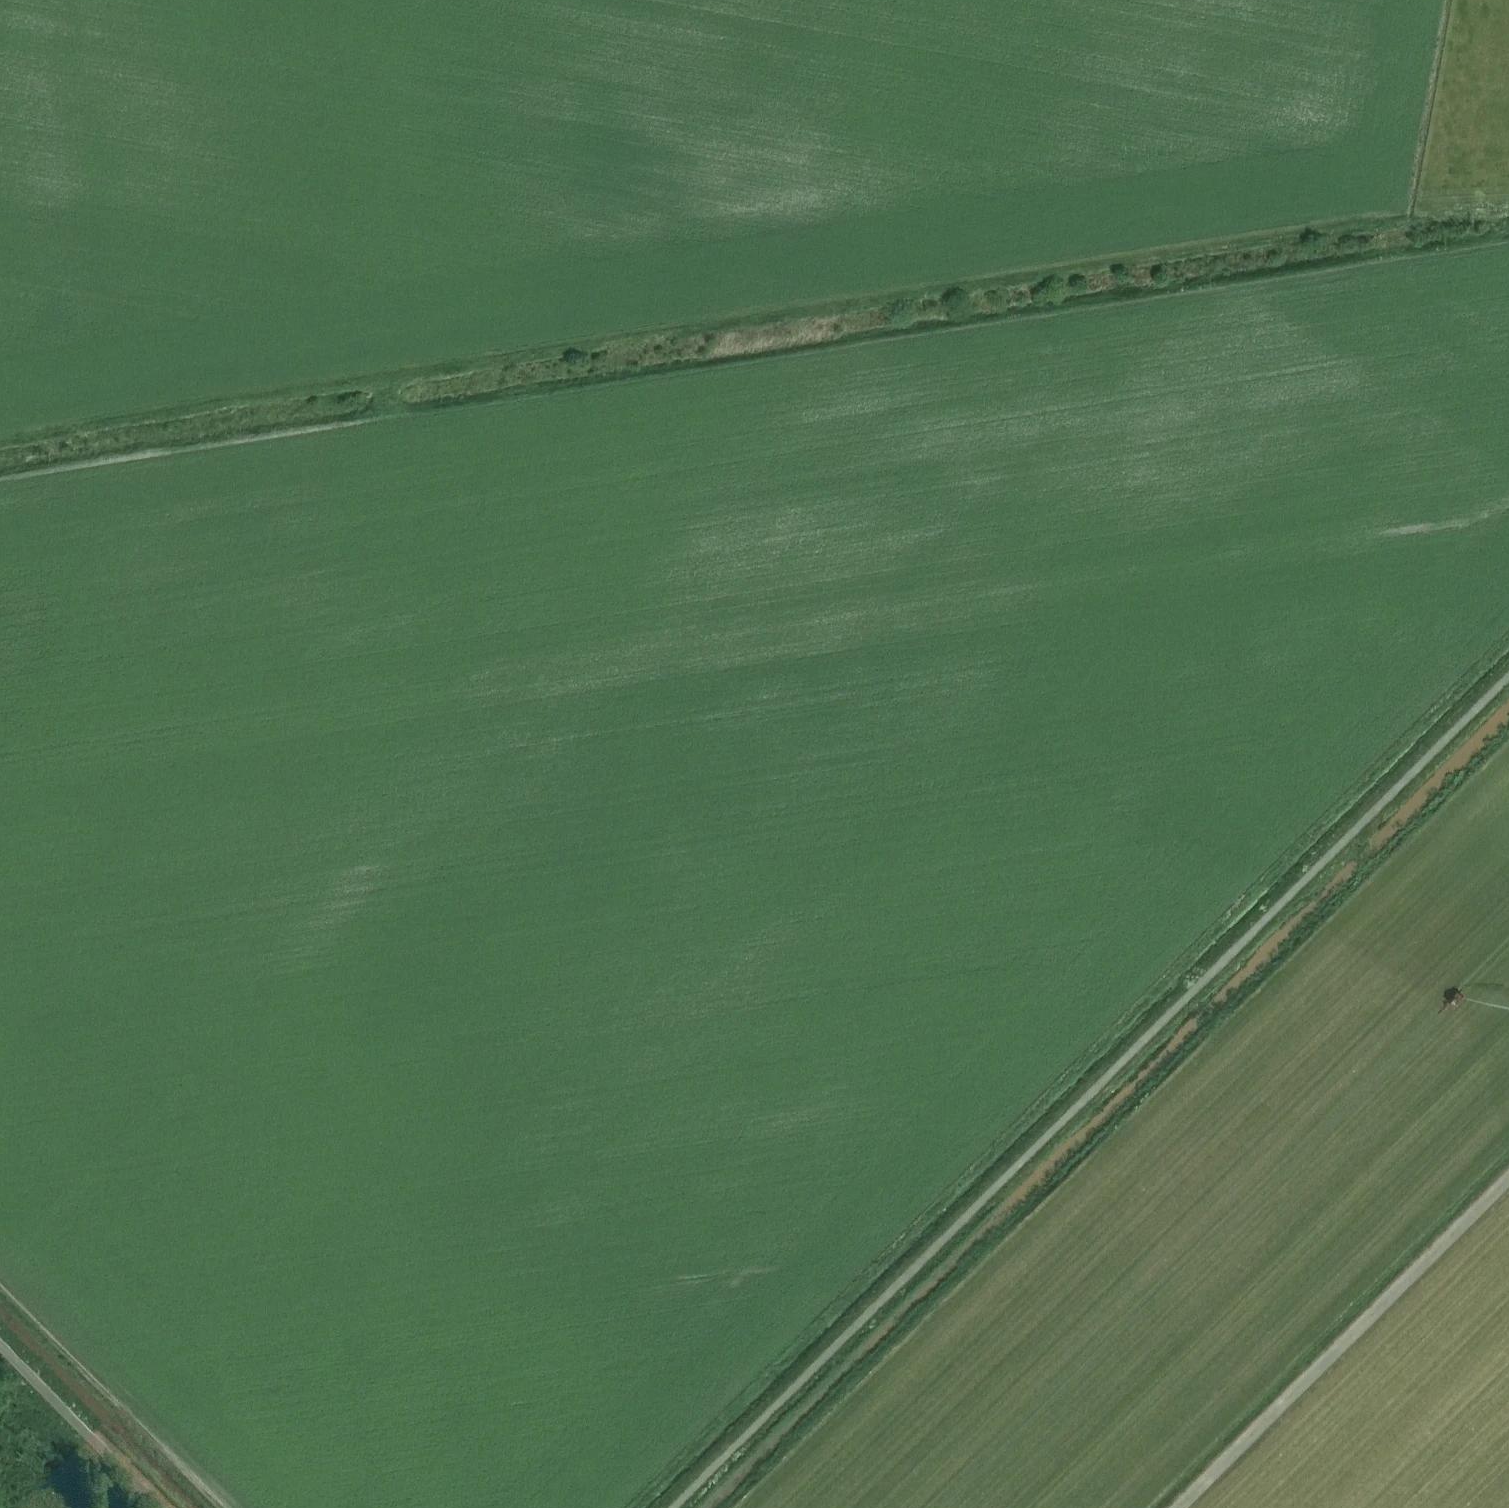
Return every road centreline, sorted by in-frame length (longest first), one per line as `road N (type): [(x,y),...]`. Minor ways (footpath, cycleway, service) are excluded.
road 1 (track): [(1180,1507),(1508,1179)]
road 2 (unclassified): [(162,1507),(0,1344)]

